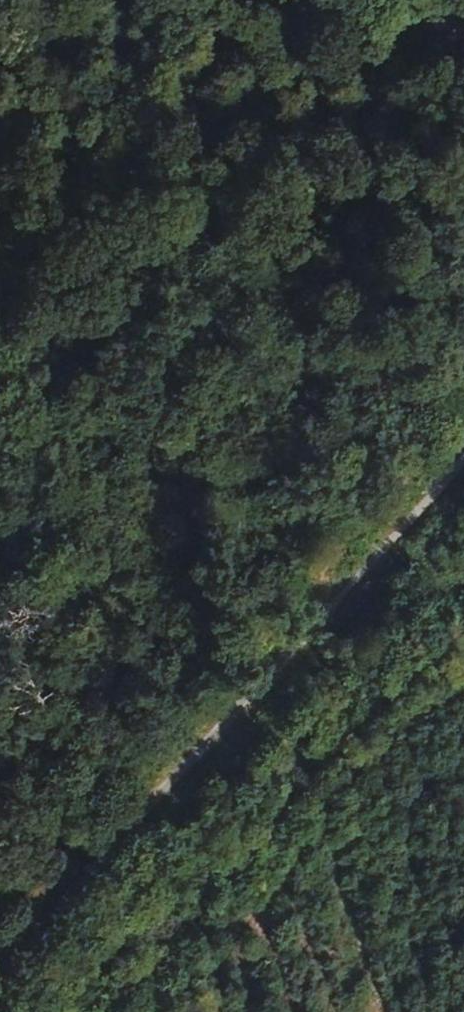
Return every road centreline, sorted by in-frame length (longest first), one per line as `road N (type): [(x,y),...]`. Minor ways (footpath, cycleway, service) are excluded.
road 1 (motorway): [(463,576),(0,652)]
road 2 (motorway): [(0,755),(463,685)]

